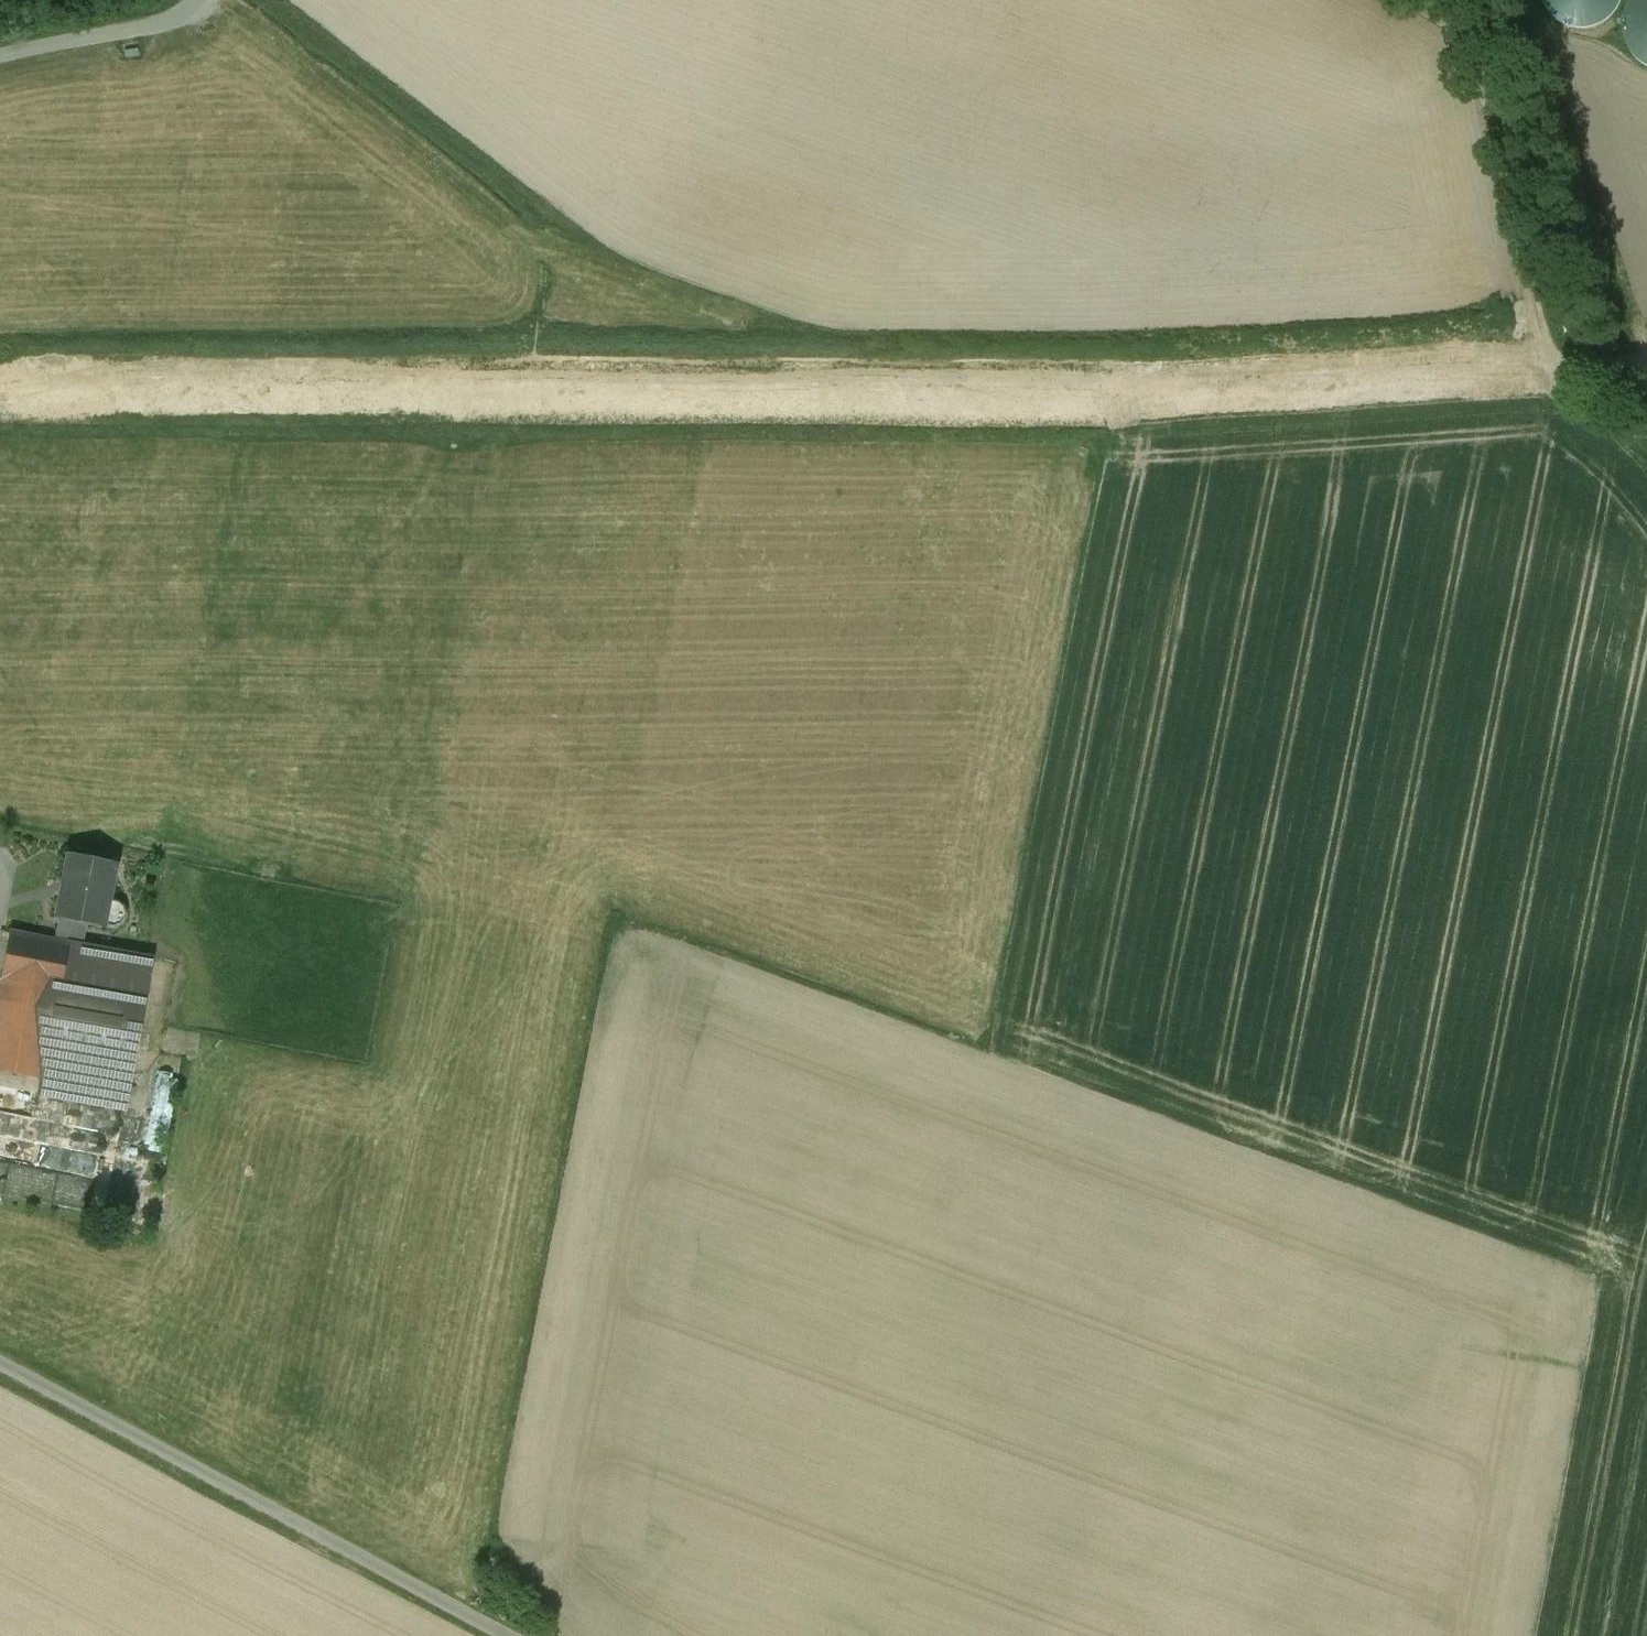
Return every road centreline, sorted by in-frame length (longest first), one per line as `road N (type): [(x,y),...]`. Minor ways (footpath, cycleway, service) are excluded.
road 1 (unclassified): [(0,1368),(504,1635)]
road 2 (unclassified): [(206,0),(163,24),(0,56)]

